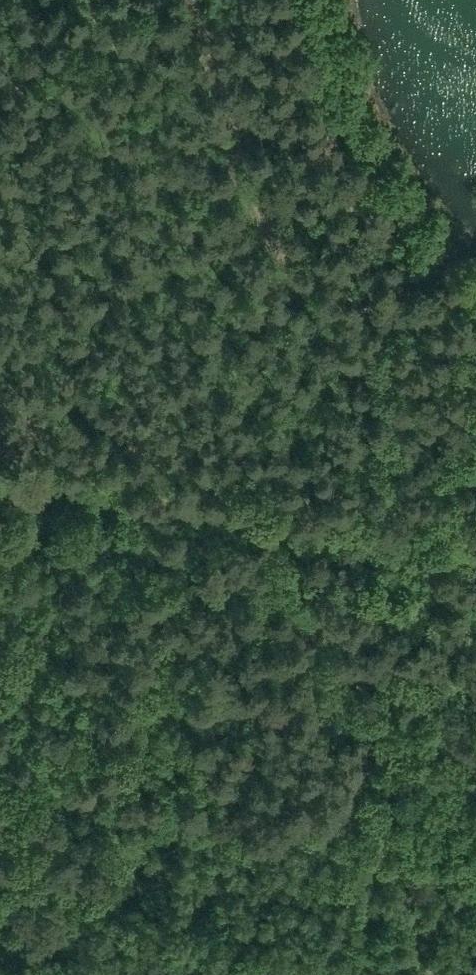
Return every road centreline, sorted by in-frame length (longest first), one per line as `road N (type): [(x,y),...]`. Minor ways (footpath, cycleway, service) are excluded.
road 1 (track): [(475,544),(0,475)]
road 2 (track): [(273,0),(312,128),(353,190),(401,244),(475,294)]

